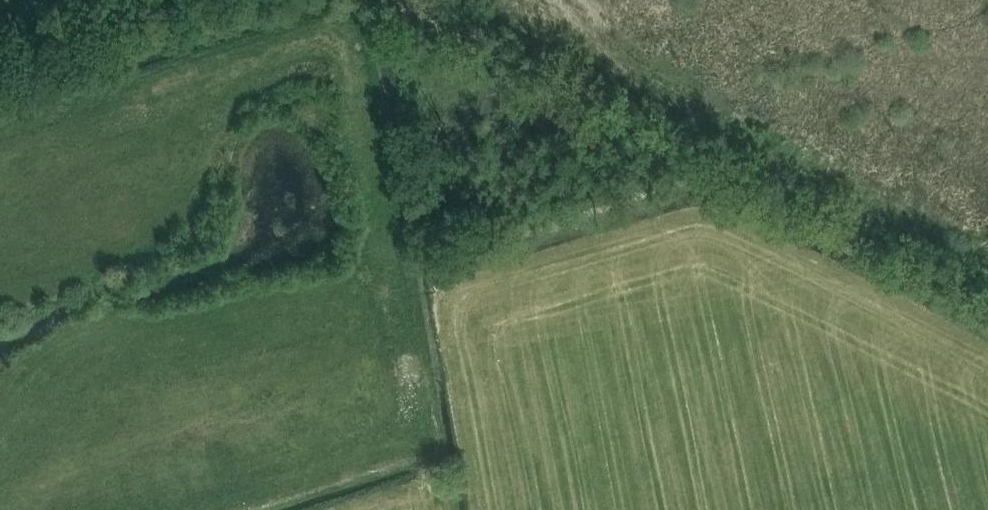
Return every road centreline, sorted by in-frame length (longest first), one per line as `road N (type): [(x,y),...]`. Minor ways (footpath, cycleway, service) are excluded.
road 1 (track): [(139,0),(0,46)]

